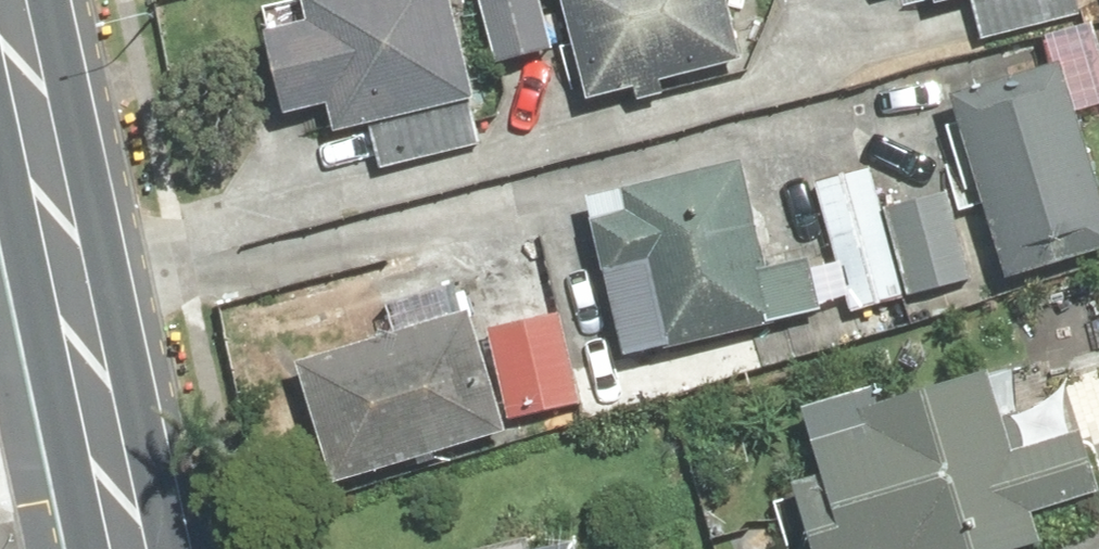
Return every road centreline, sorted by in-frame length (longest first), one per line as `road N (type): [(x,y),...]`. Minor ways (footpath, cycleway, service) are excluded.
road 1 (primary): [(16,0),(114,548)]

